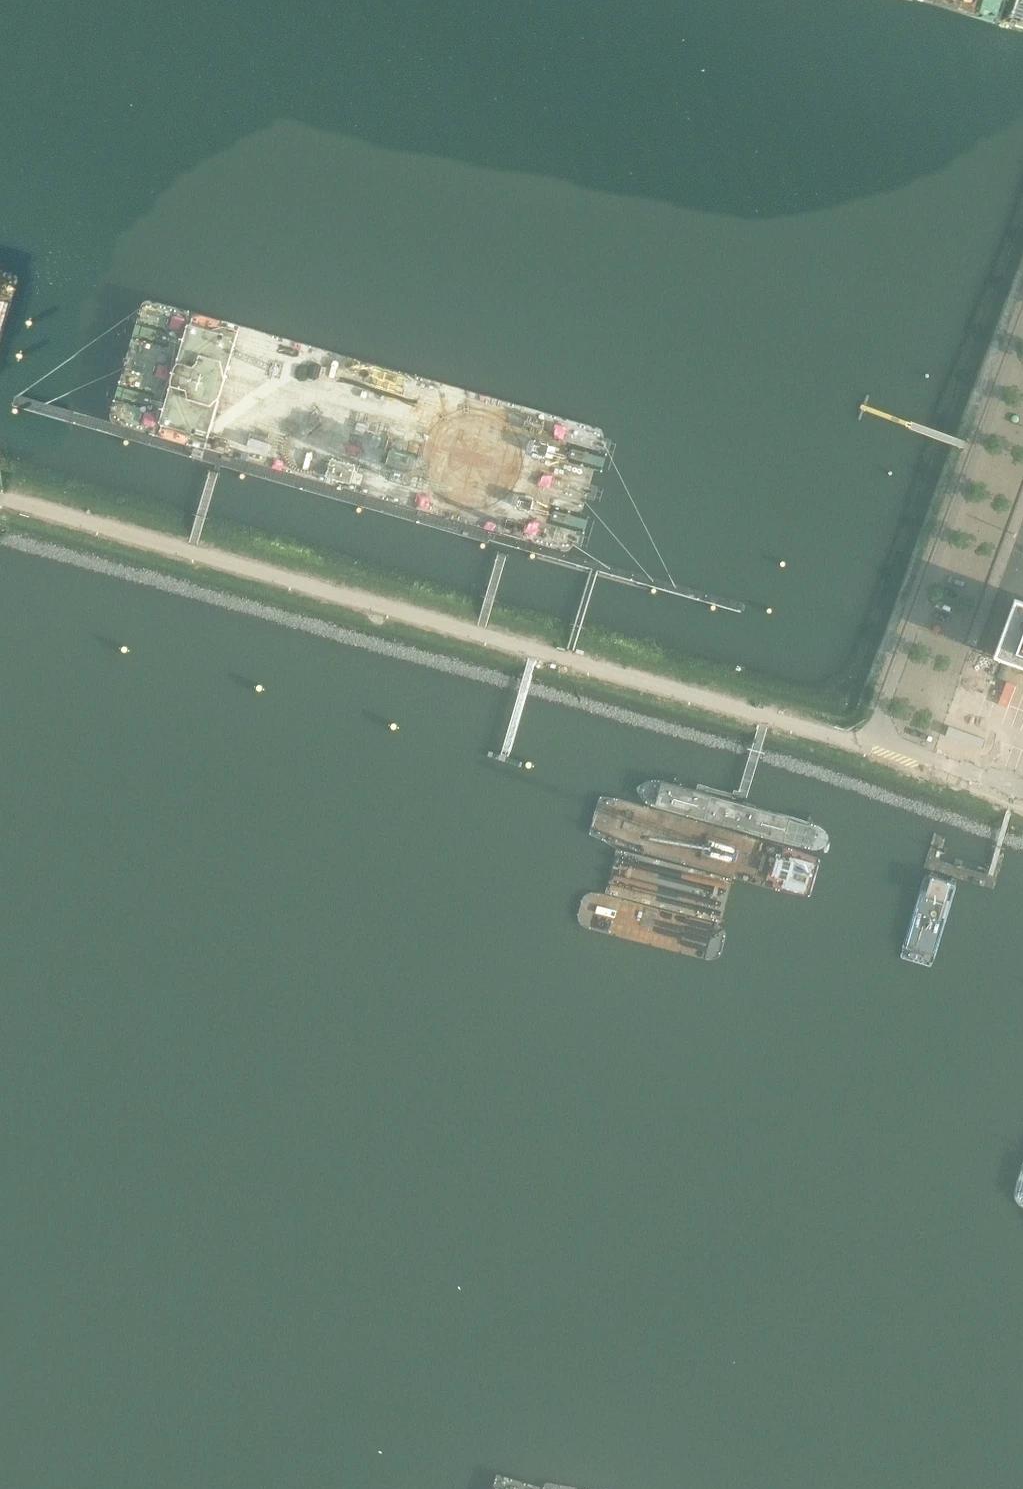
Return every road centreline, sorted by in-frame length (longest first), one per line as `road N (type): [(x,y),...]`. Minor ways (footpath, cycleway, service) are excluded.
road 1 (unclassified): [(1022,792),(873,738),(913,627)]

